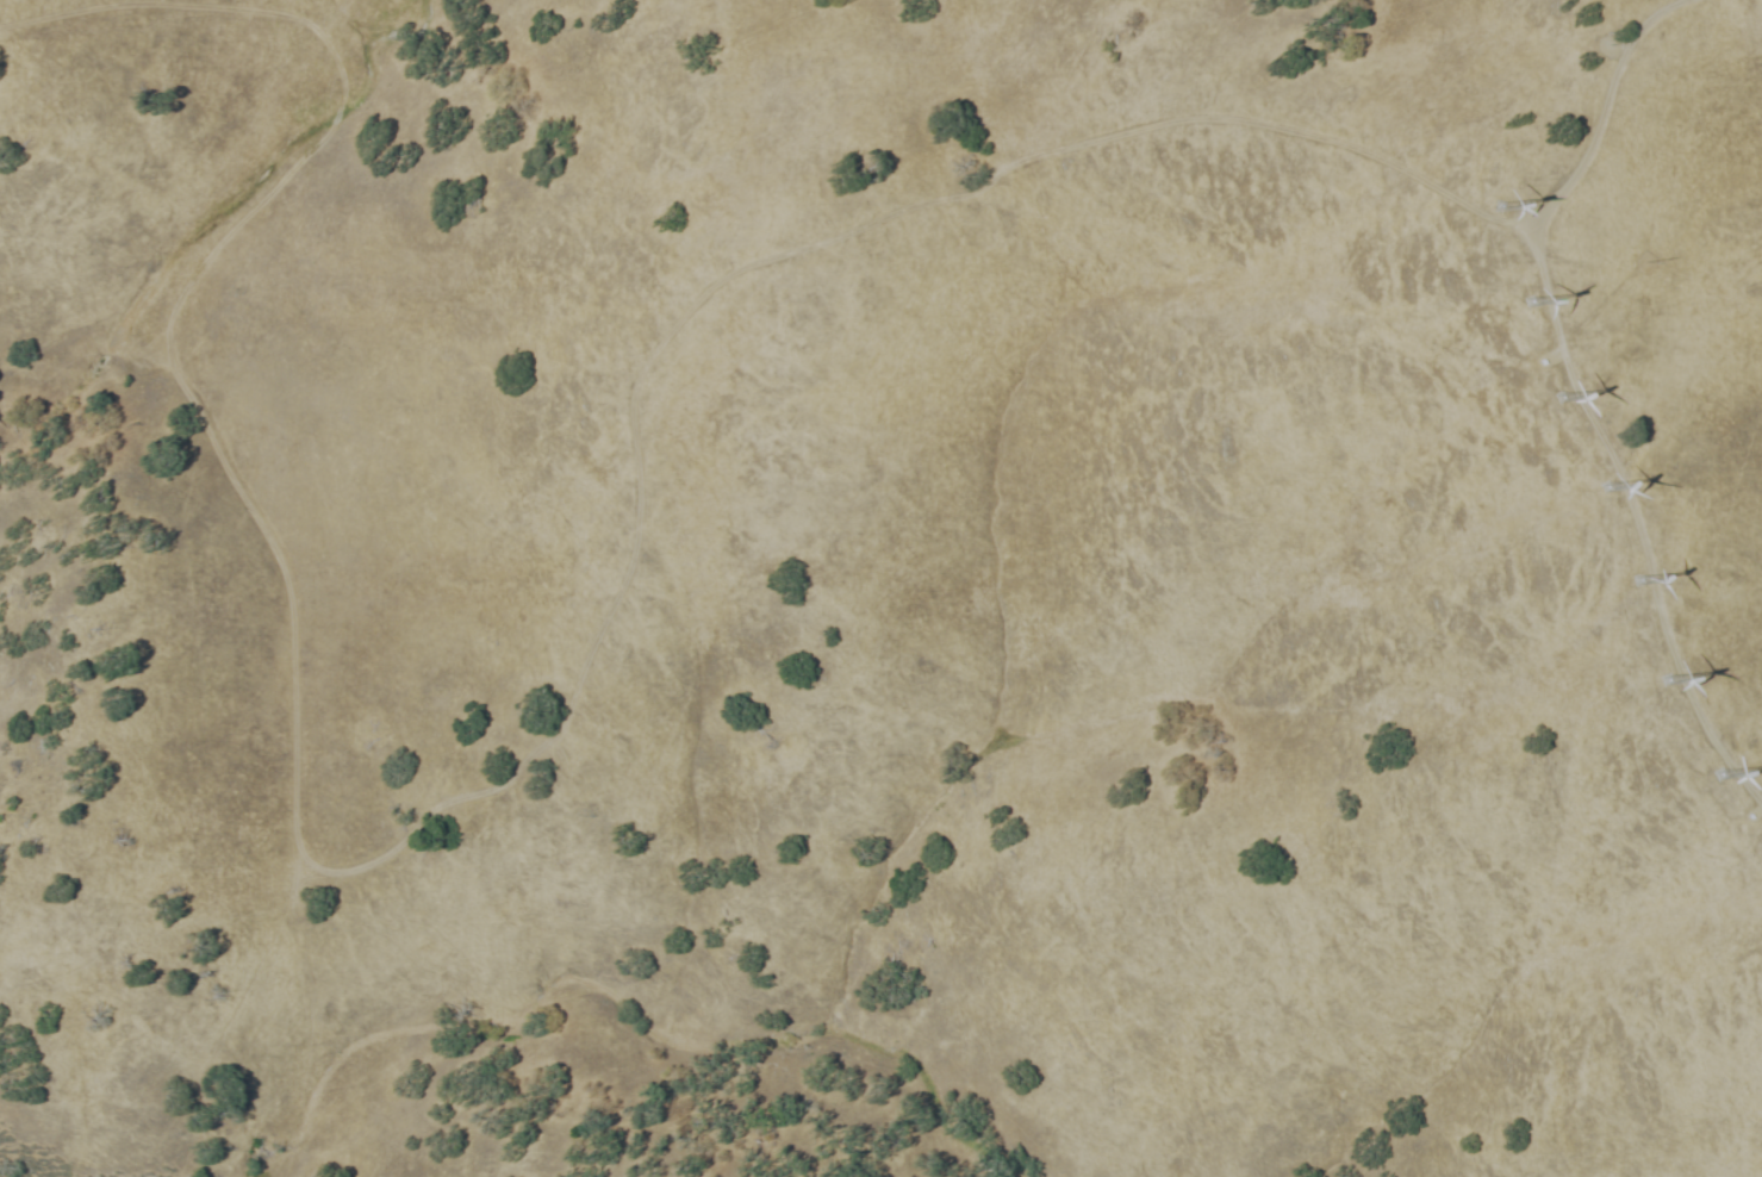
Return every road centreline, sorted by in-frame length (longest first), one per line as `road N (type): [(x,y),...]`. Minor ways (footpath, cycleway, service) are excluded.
road 1 (track): [(0,25),(145,2),(304,17),(341,66),(343,112),(210,251),(167,330),(176,375),(284,565),(293,605),(294,827),(306,860),(335,873),(380,859),(430,810),(494,790),(556,733),(637,543),(634,386),(698,294),(743,266),(838,238),(915,204),(975,193),(1004,167),(1060,147),(1195,117),(1277,126),(1350,147),(1487,217),(1527,228)]

